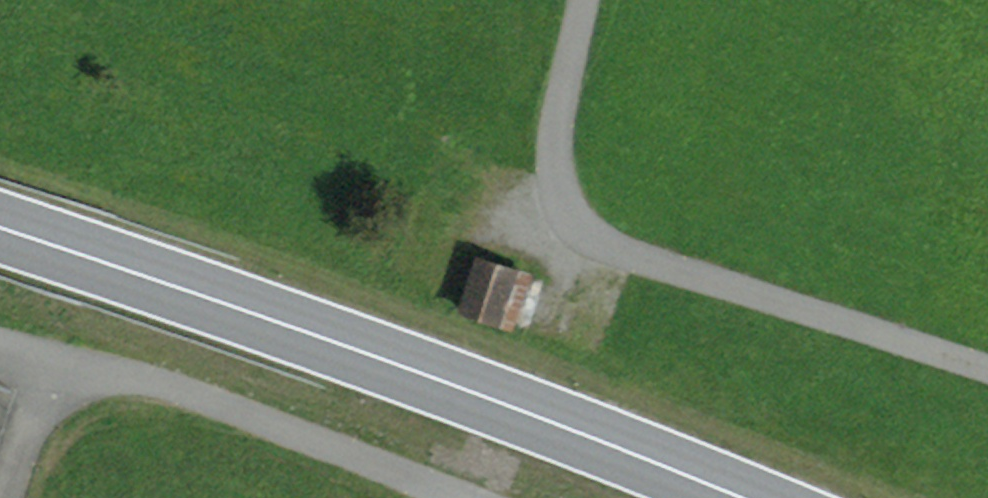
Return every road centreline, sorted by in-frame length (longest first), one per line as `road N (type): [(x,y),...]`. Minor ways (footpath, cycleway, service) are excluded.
road 1 (primary): [(735,497),(613,447),(0,240)]
road 2 (track): [(987,368),(603,245),(564,210),(559,128),(587,0)]
road 3 (track): [(101,372),(463,497)]
road 4 (track): [(101,372),(55,384),(30,429),(9,497)]

